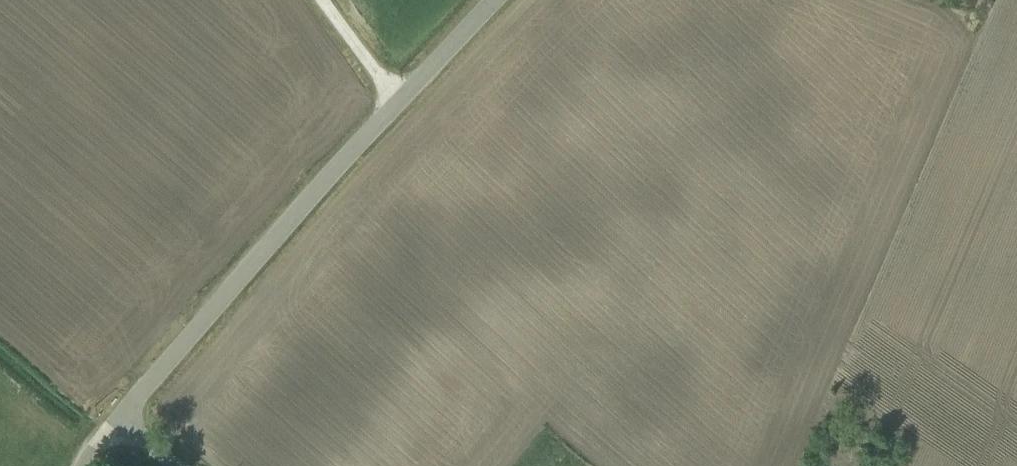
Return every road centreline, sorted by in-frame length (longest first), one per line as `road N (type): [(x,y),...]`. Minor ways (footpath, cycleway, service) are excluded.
road 1 (unclassified): [(118,414),(397,102)]
road 2 (unclassified): [(397,102),(496,0)]
road 3 (unclassified): [(323,0),(397,102)]

